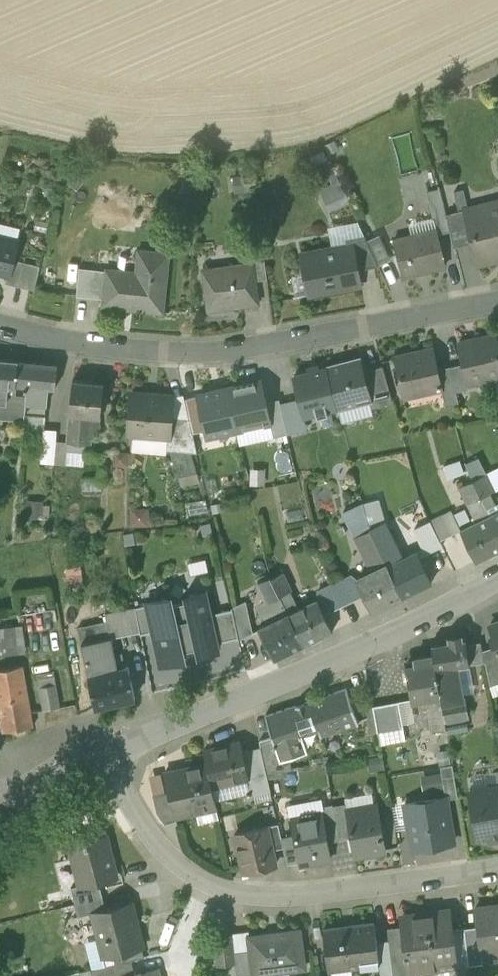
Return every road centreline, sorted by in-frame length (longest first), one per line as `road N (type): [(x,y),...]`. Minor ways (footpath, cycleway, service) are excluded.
road 1 (residential): [(497,298),(266,351),(126,353),(0,322)]
road 2 (unclassified): [(96,760),(183,872),(230,893),(289,900),(497,871)]
road 3 (residential): [(96,760),(497,578)]

